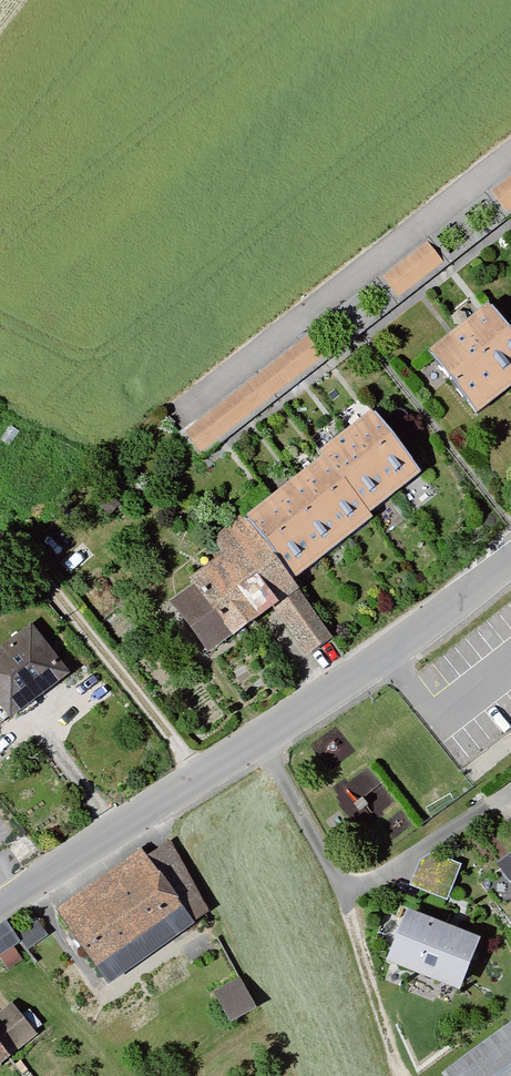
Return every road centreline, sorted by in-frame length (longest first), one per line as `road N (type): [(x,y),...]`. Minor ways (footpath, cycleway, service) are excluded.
road 1 (tertiary): [(510,559),(387,656),(0,910)]
road 2 (residential): [(510,157),(180,410)]

